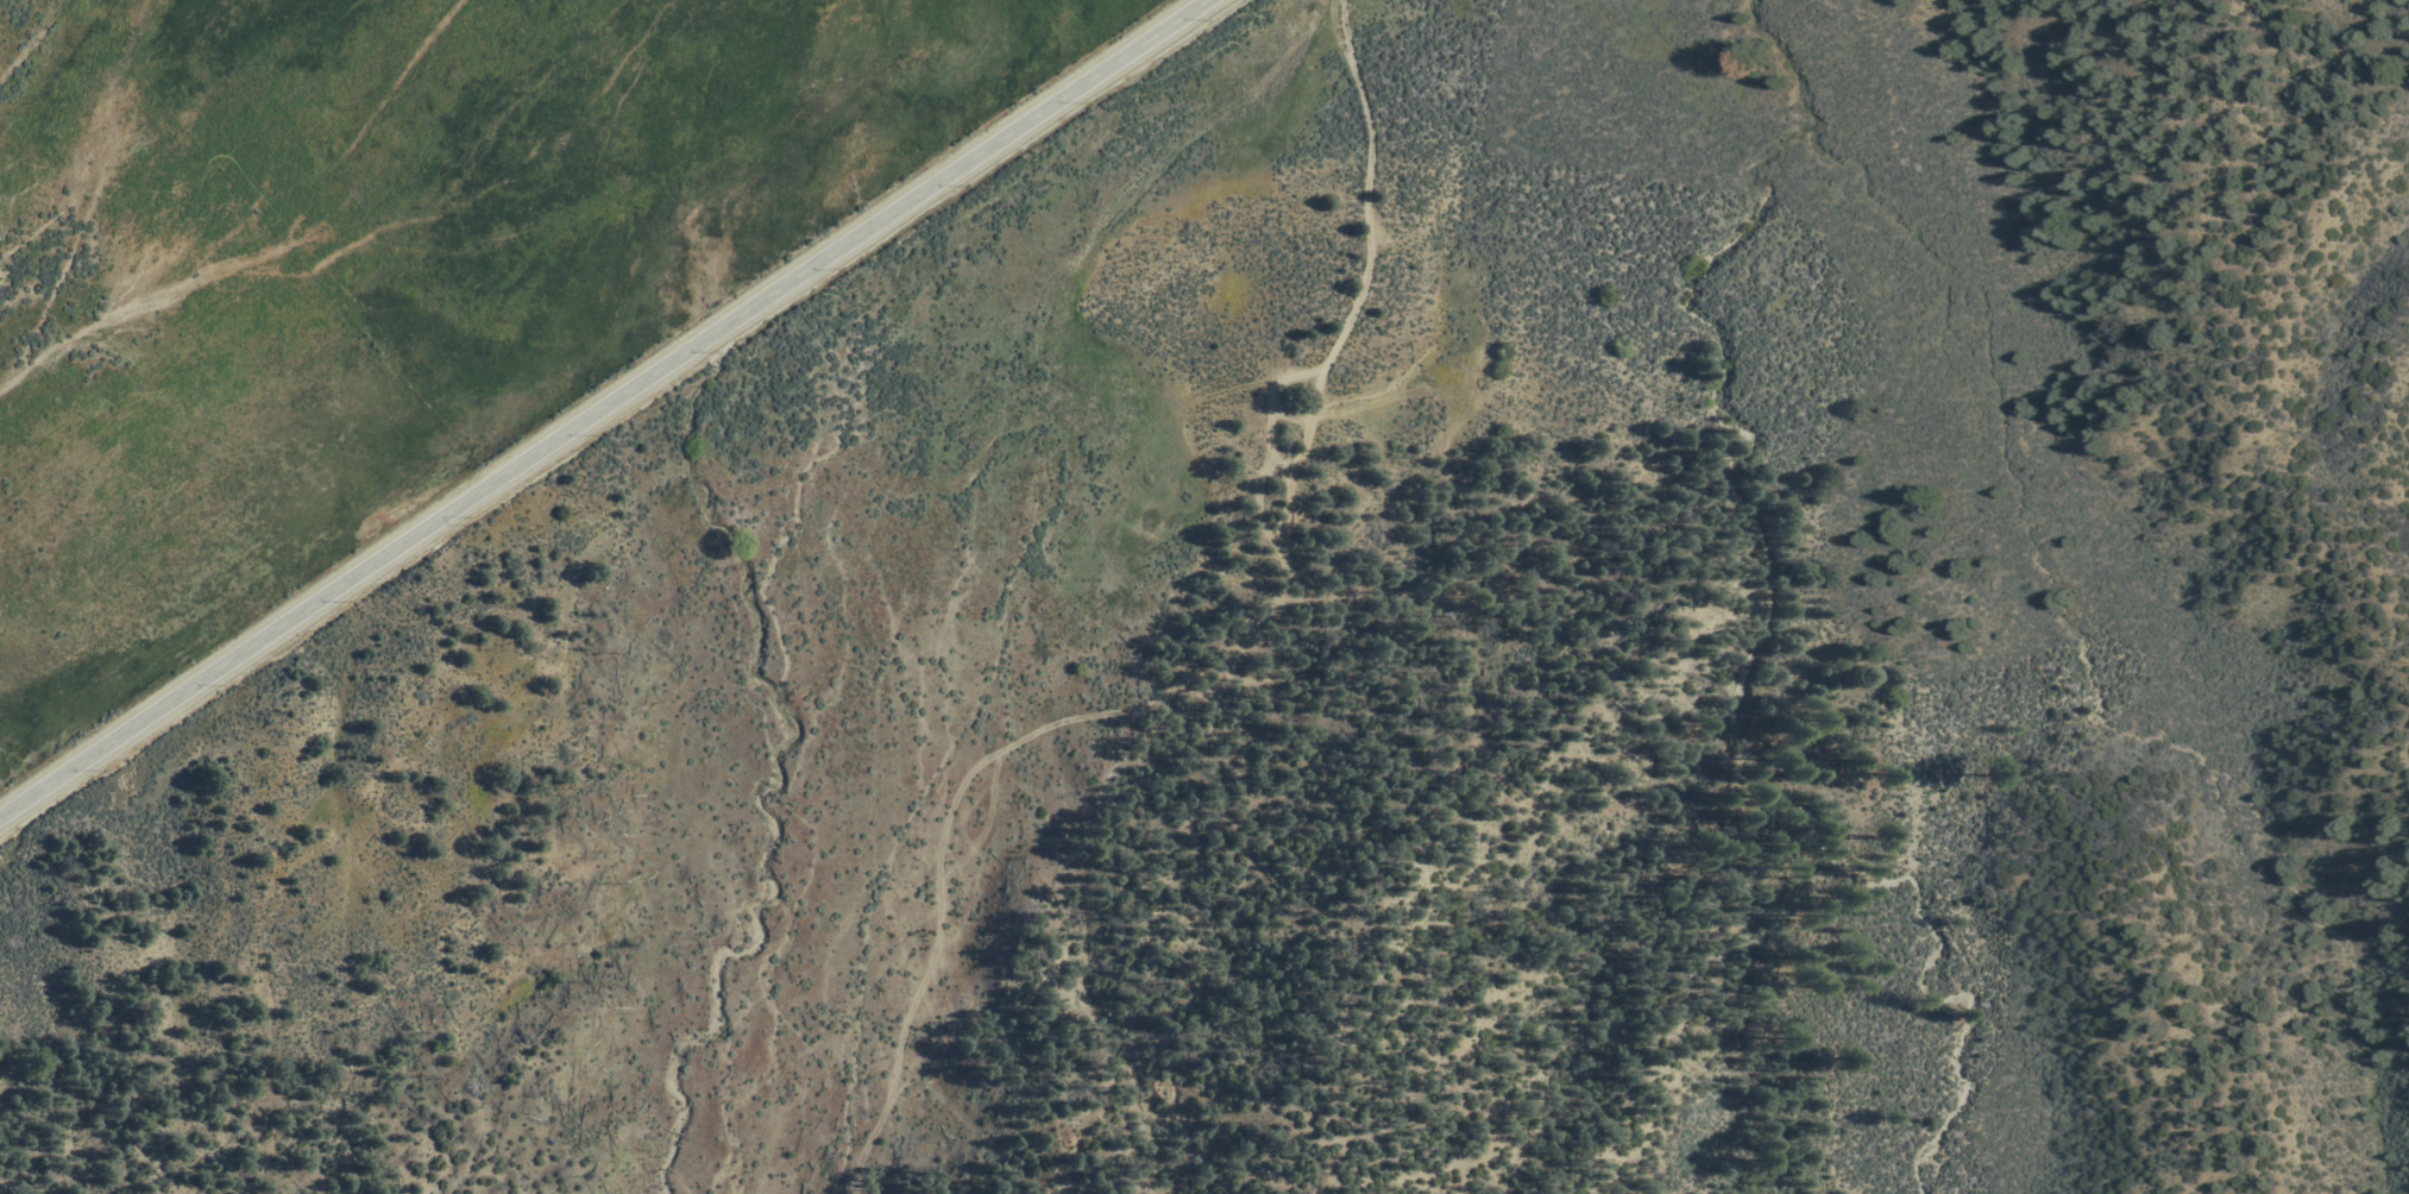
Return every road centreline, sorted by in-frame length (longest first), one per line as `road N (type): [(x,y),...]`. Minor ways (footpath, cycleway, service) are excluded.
road 1 (tertiary): [(0,817),(1207,0)]
road 2 (track): [(1155,1193),(1155,1105),(1093,999),(1093,924),(1070,853),(1112,773),(1180,695),(1213,691),(1288,582),(1295,465),(1367,263),(1371,147),(1341,0)]
road 3 (track): [(75,0),(0,100)]

